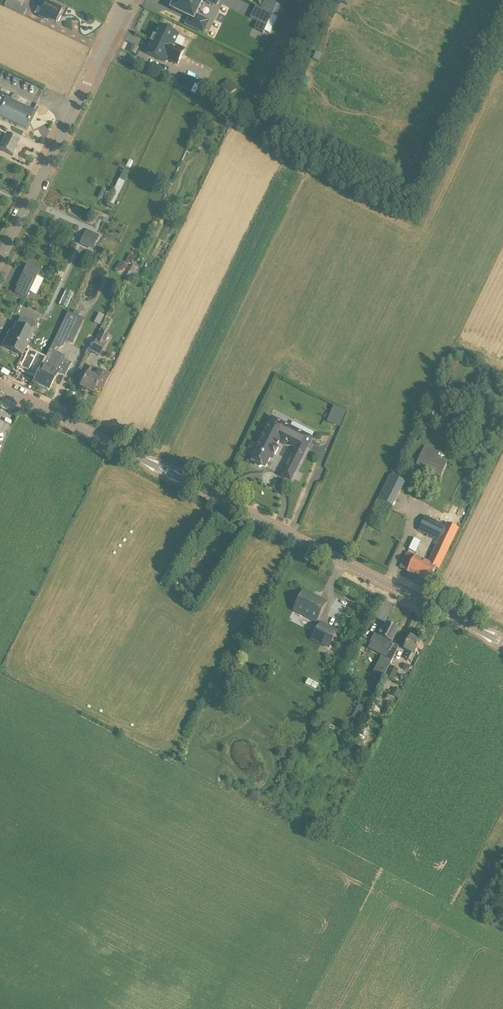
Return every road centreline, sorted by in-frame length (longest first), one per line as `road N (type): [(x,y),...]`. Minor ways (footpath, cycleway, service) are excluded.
road 1 (tertiary): [(502,642),(0,387)]
road 2 (residential): [(0,255),(125,0)]

